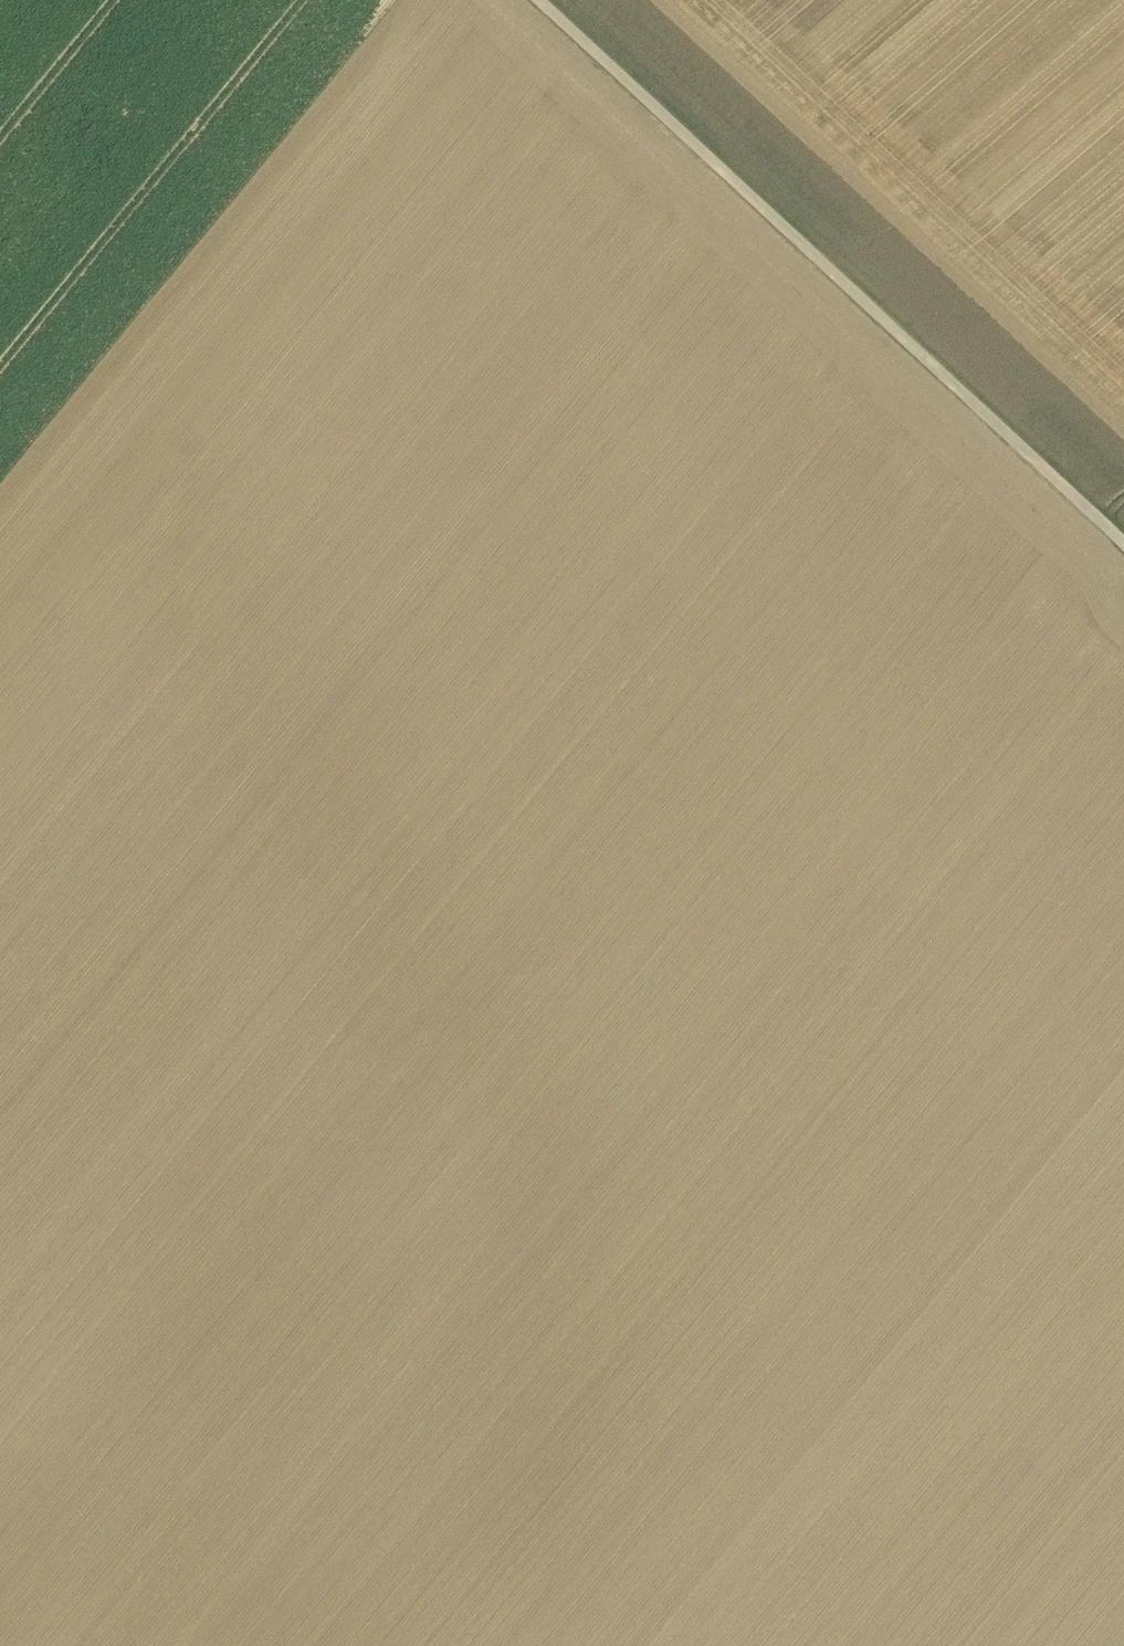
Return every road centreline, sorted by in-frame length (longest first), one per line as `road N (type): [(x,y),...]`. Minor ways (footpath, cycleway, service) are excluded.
road 1 (track): [(1123,545),(538,0)]

